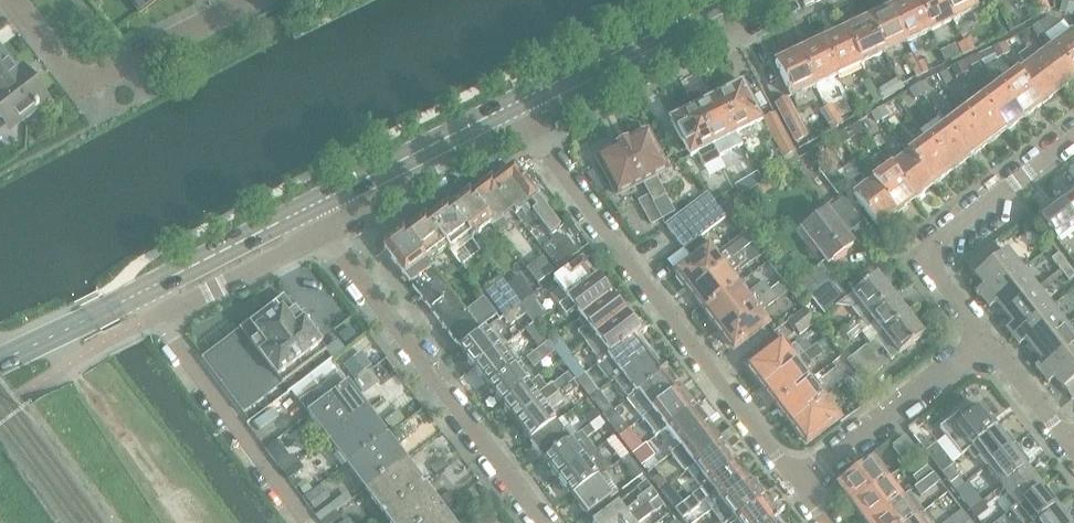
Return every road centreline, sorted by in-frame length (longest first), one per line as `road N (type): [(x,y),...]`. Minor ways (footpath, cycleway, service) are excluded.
road 1 (residential): [(527,127),(797,484)]
road 2 (residential): [(543,522),(325,232)]
road 3 (residential): [(252,0),(95,77),(72,80),(10,0)]
road 4 (residential): [(1073,137),(930,247),(929,264),(984,338)]
road 5 (residential): [(527,127),(786,0)]
road 6 (residential): [(156,318),(309,522)]
road 7 (residential): [(797,484),(984,338)]
road 8 (tertiary): [(514,104),(722,0)]
road 9 (tertiary): [(310,206),(514,104)]
road 10 (residential): [(325,232),(527,127)]
road 11 (tertiary): [(139,293),(310,206)]
road 12 (residential): [(156,318),(325,232)]
road 13 (tertiary): [(0,362),(139,293)]
road 14 (residential): [(984,338),(1070,445)]

